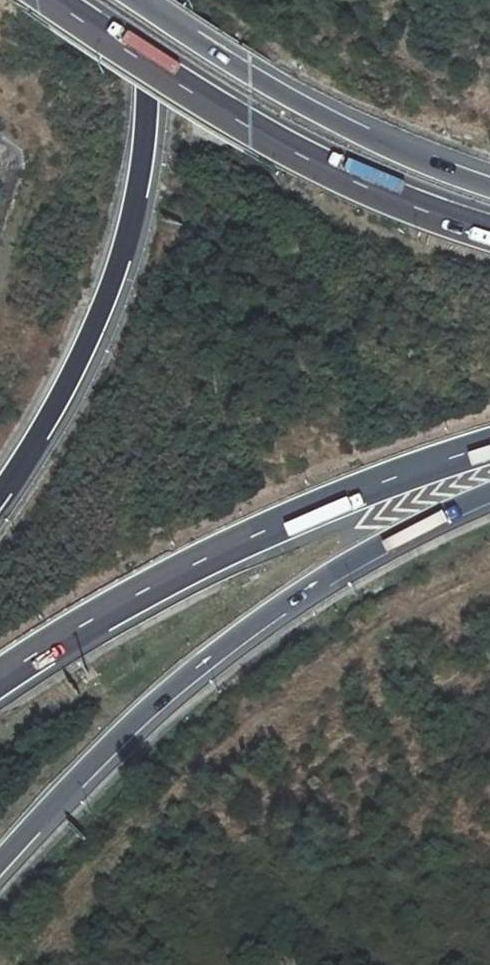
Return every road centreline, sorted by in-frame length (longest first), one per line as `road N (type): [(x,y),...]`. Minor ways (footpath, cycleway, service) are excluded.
road 1 (motorway): [(0,864),(143,714),(224,648),(326,577),(489,493)]
road 2 (motorway): [(0,680),(260,533),(489,448)]
road 3 (motorway): [(0,492),(70,378),(122,251),(148,108),(138,0)]
road 4 (motorway): [(489,234),(304,159),(48,0)]
road 5 (motorway): [(489,187),(324,117),(132,0)]

